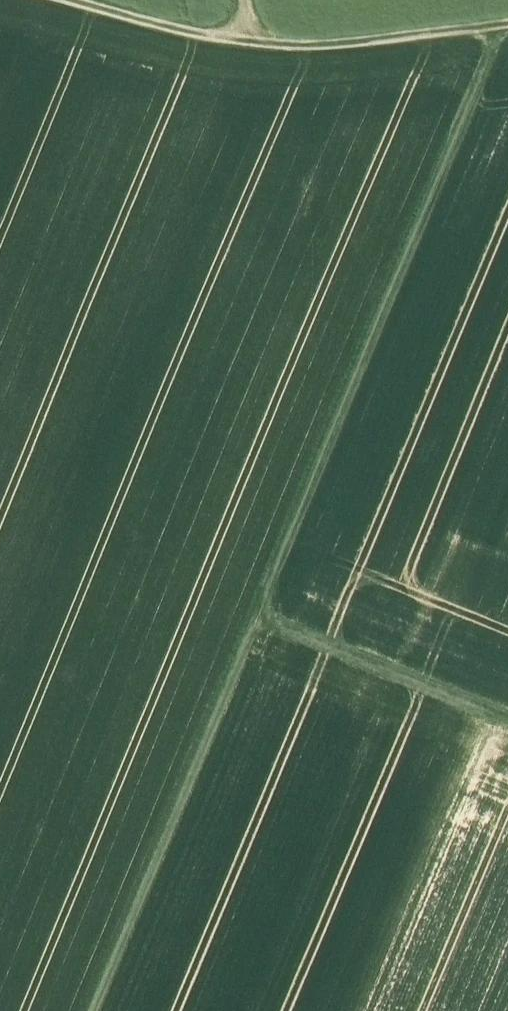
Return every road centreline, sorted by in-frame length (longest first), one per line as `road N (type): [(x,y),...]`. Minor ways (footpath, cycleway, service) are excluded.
road 1 (track): [(497,26),(90,1010)]
road 2 (track): [(507,24),(296,47),(206,38),(56,0)]
road 3 (track): [(251,620),(507,722)]

